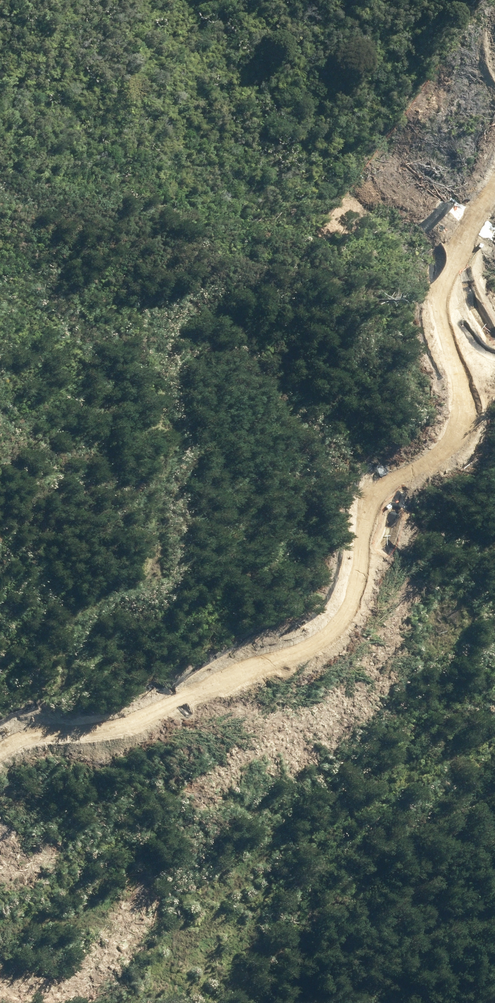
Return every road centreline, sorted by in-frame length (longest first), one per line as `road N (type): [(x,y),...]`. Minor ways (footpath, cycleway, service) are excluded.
road 1 (trunk): [(0,844),(111,771),(305,594),(392,491),(494,341)]
road 2 (trunk): [(494,383),(350,580),(228,705),(144,774),(0,872)]

